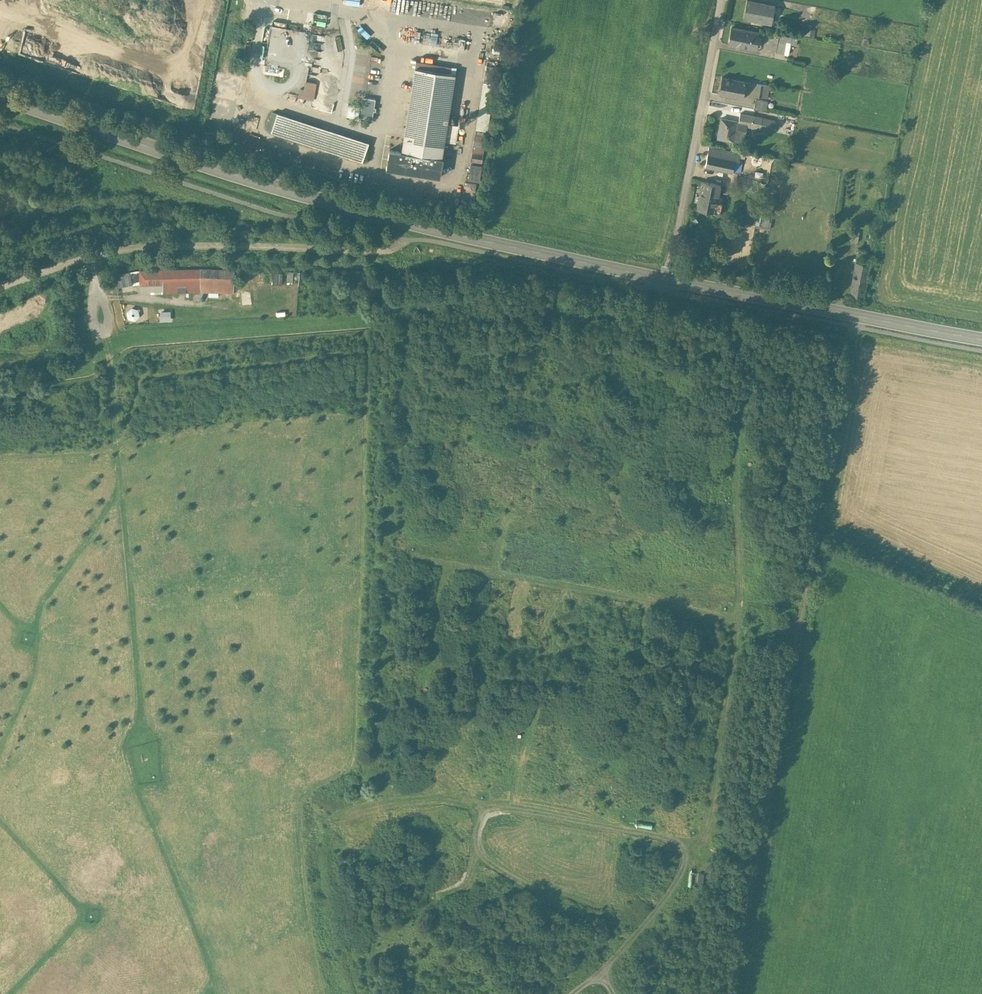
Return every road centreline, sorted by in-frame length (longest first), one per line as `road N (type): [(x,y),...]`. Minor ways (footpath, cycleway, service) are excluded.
road 1 (secondary): [(981,340),(411,226),(0,97)]
road 2 (unclassified): [(0,286),(125,247),(392,248)]
road 3 (unclassified): [(677,250),(722,0)]

